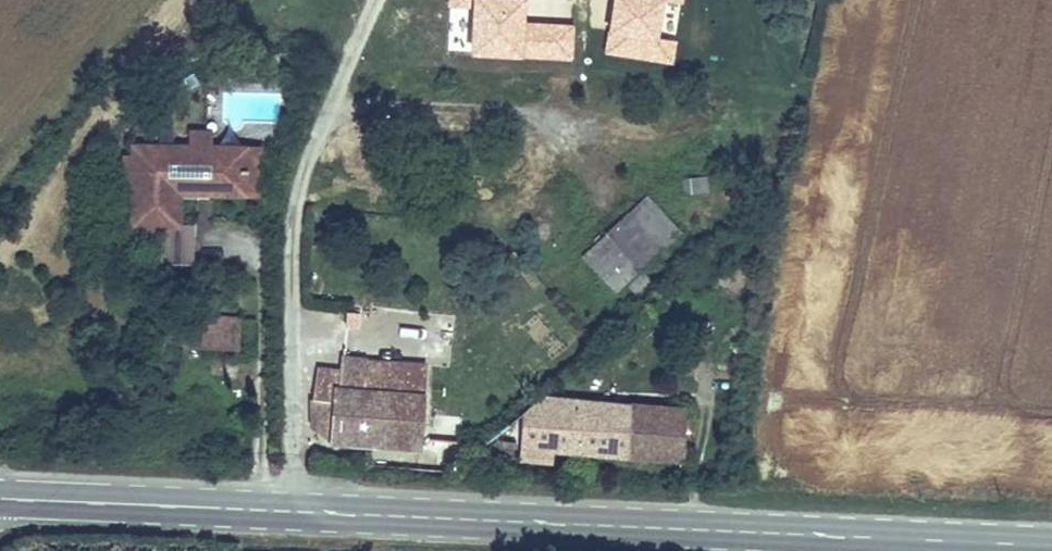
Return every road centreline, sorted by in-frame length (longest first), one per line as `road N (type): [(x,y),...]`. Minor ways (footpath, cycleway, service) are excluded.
road 1 (primary): [(1051,547),(0,499)]

